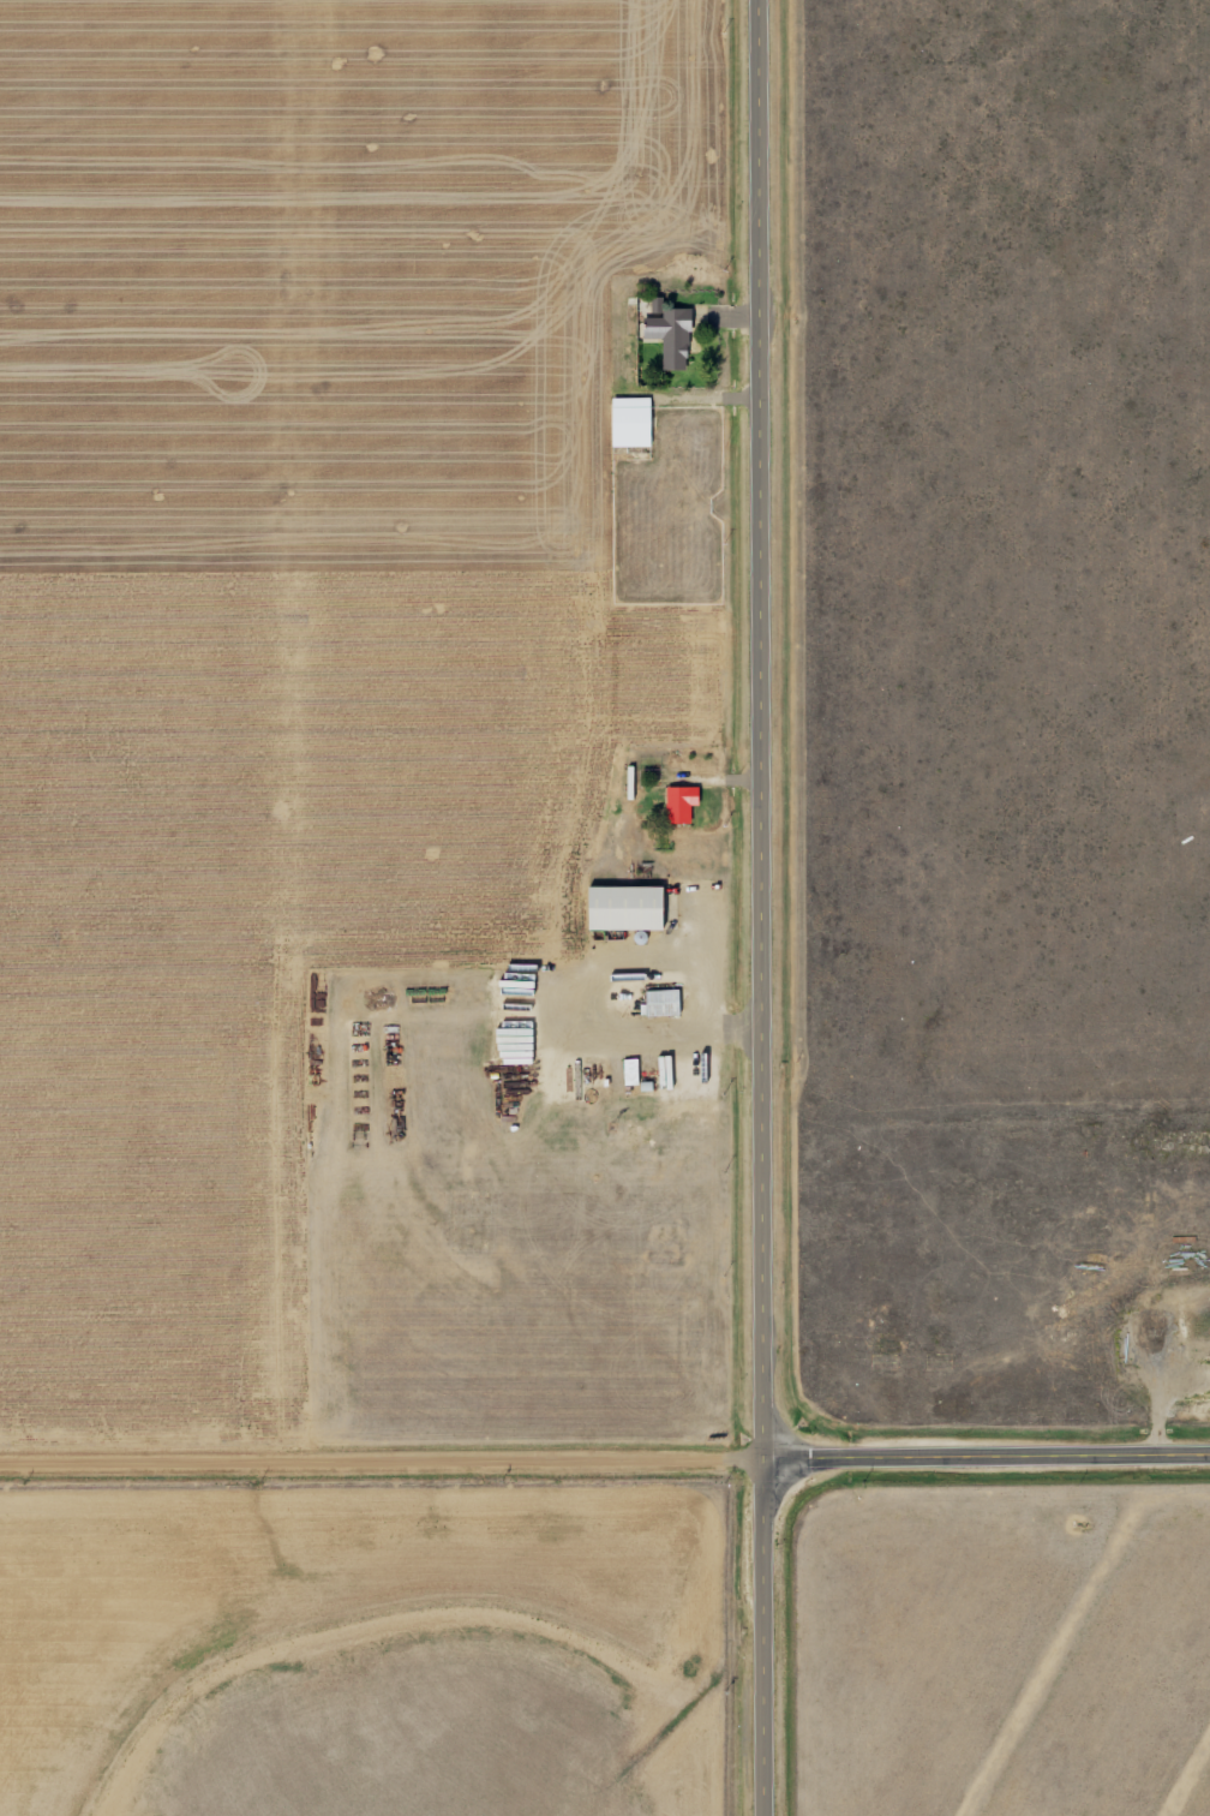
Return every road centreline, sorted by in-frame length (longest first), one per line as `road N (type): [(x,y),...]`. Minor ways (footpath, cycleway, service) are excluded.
road 1 (primary): [(760,1468),(755,0)]
road 2 (residential): [(0,1496),(760,1468)]
road 3 (secondary): [(760,1468),(1209,1464)]
road 4 (primary): [(761,1815),(760,1468)]

